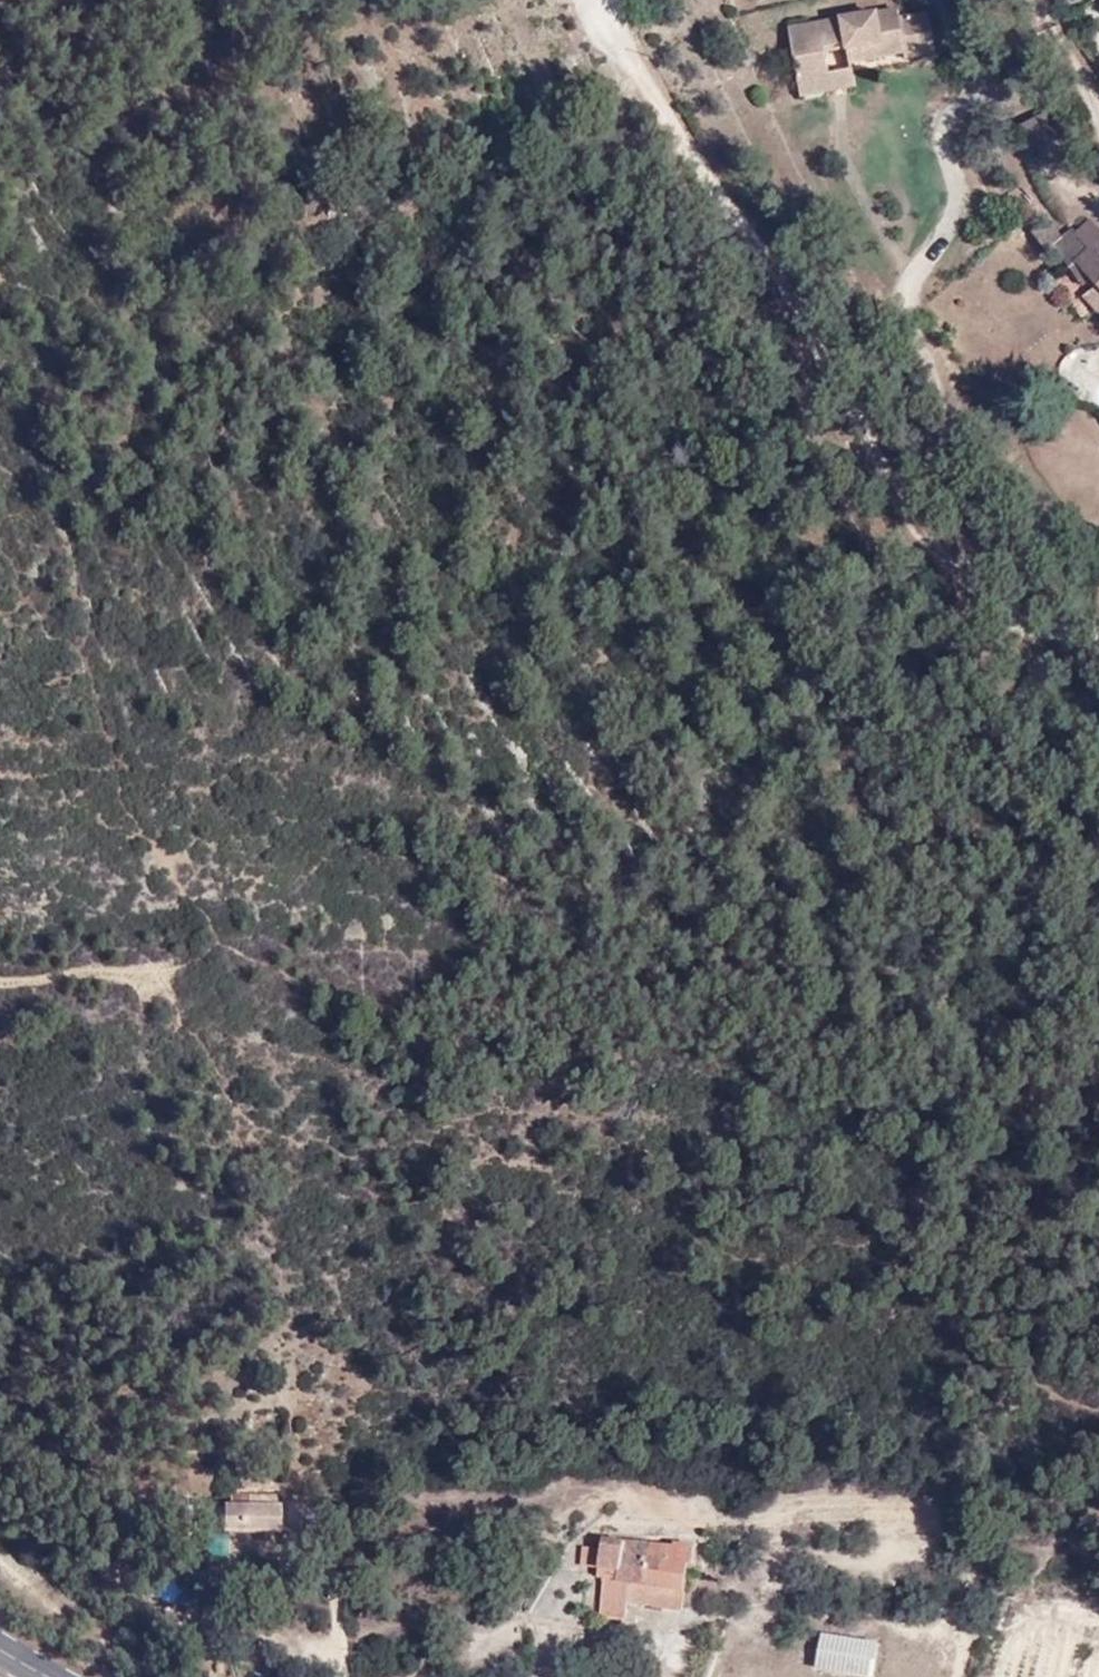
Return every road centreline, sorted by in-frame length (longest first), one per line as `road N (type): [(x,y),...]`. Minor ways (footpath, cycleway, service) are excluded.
road 1 (track): [(0,982),(161,975)]

